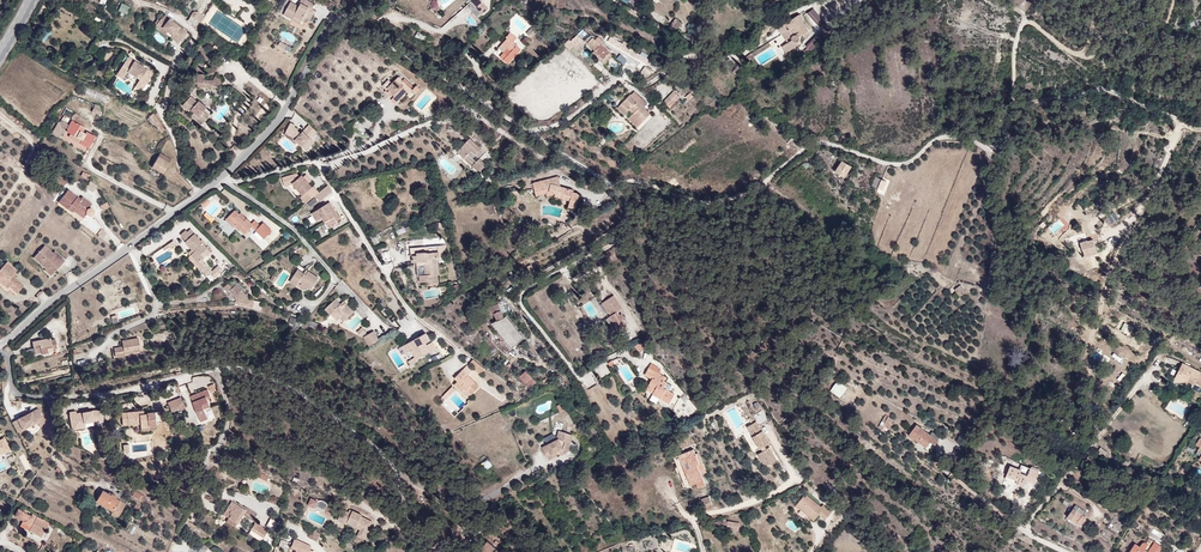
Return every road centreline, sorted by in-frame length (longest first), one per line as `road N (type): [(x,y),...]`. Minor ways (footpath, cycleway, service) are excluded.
road 1 (unclassified): [(0,347),(10,387),(34,396),(85,397),(215,370),(256,378),(355,432),(431,492),(450,514),(423,551)]
road 2 (unclassified): [(379,0),(326,36),(278,119),(223,176),(0,345)]

